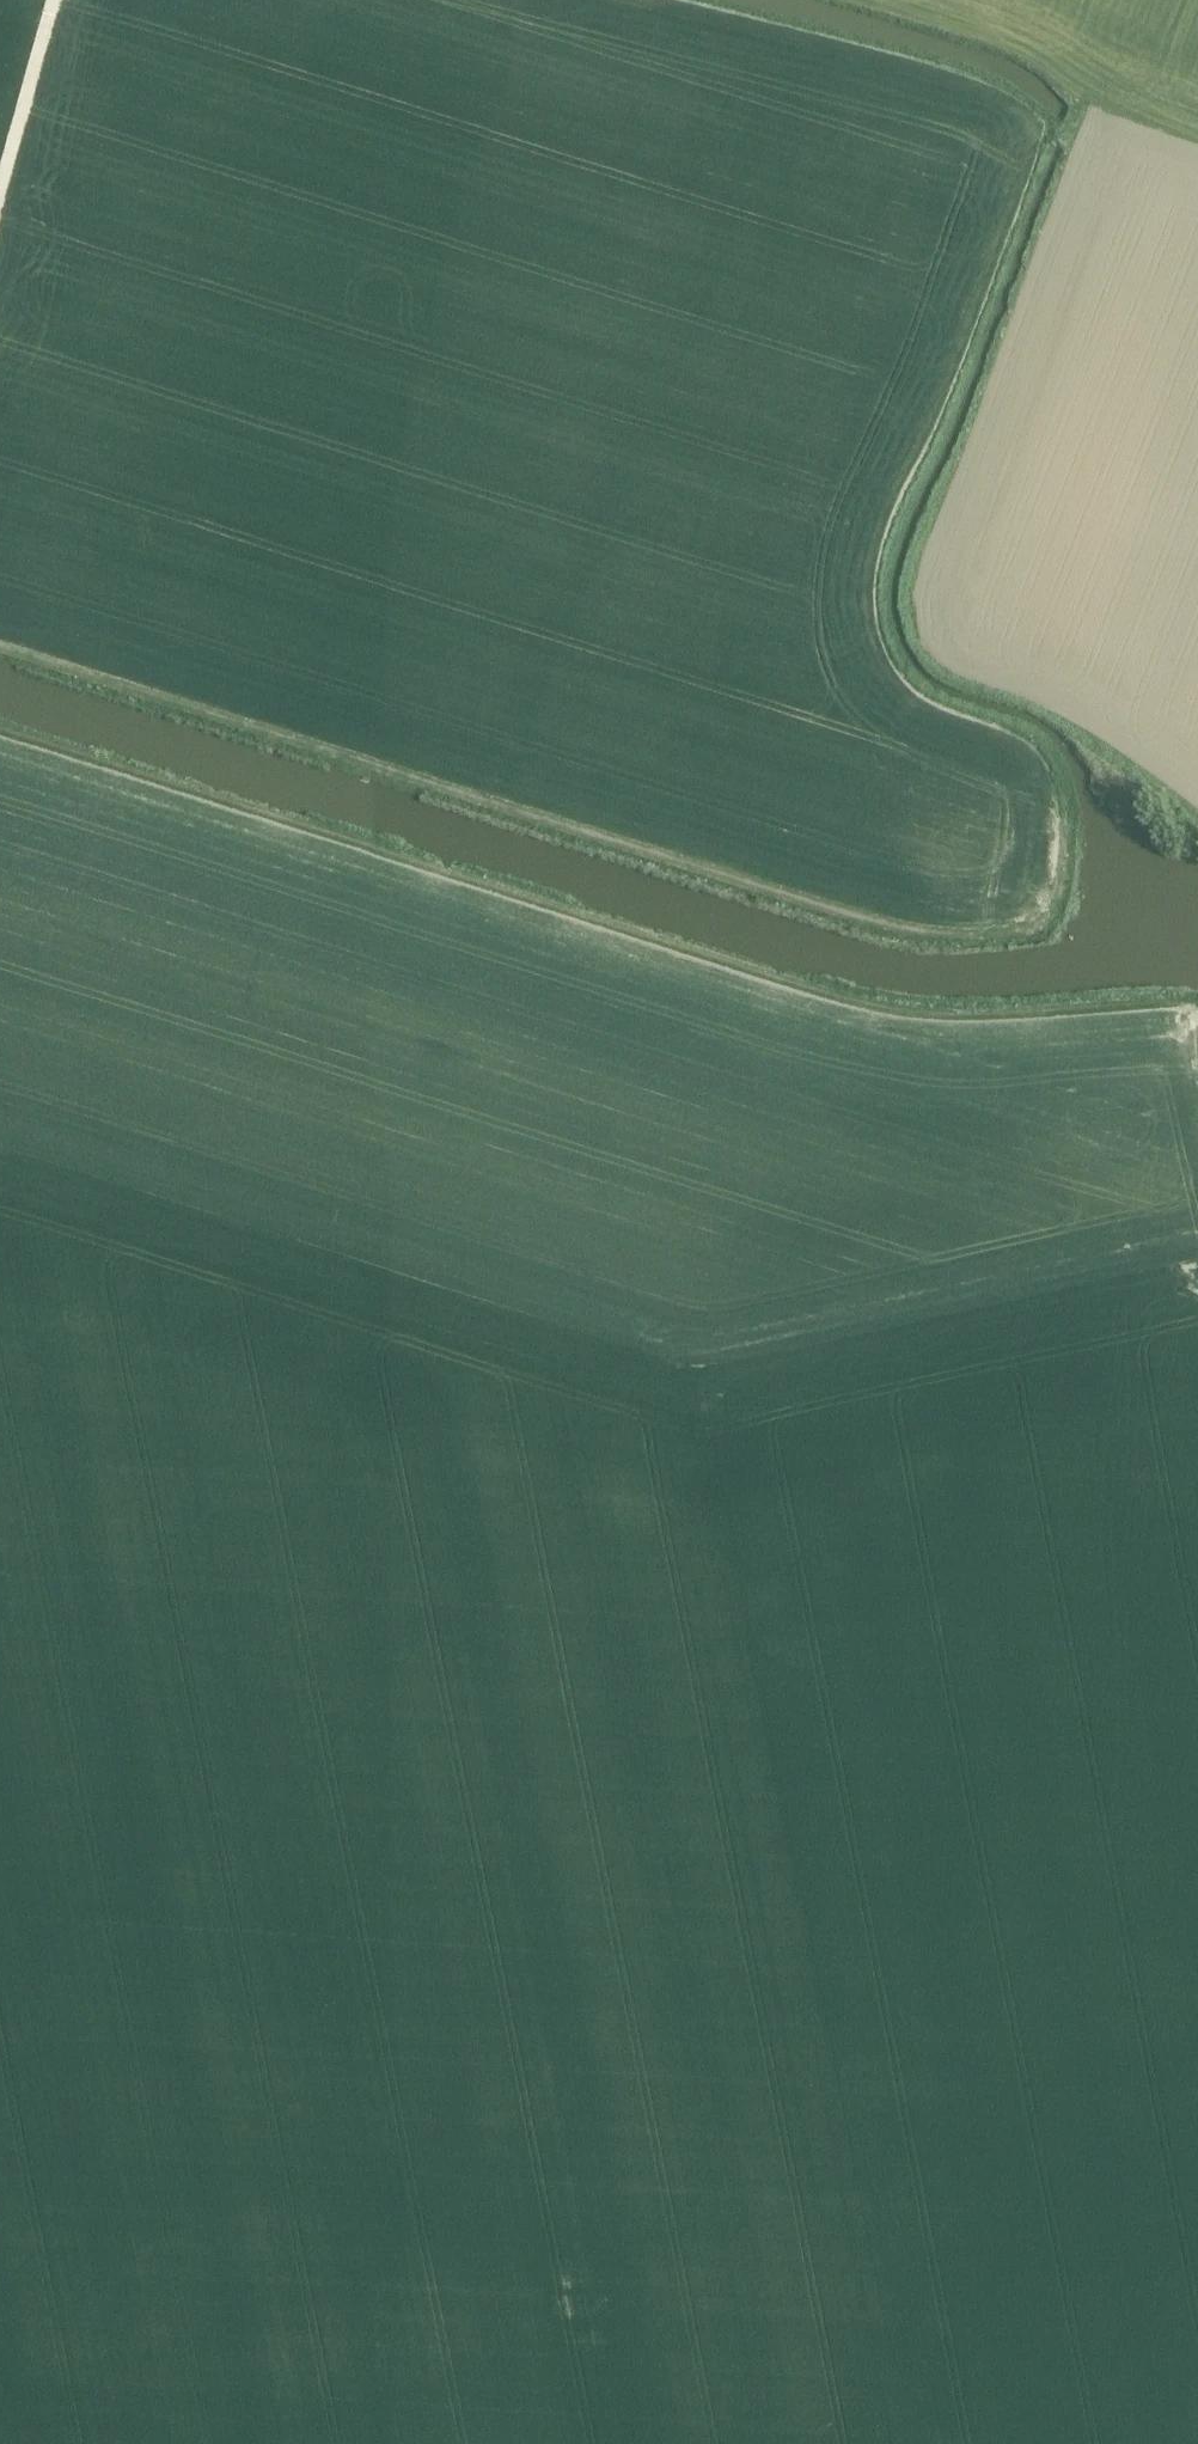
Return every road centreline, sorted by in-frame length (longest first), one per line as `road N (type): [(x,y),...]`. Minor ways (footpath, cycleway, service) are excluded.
road 1 (track): [(0,212),(60,0)]

